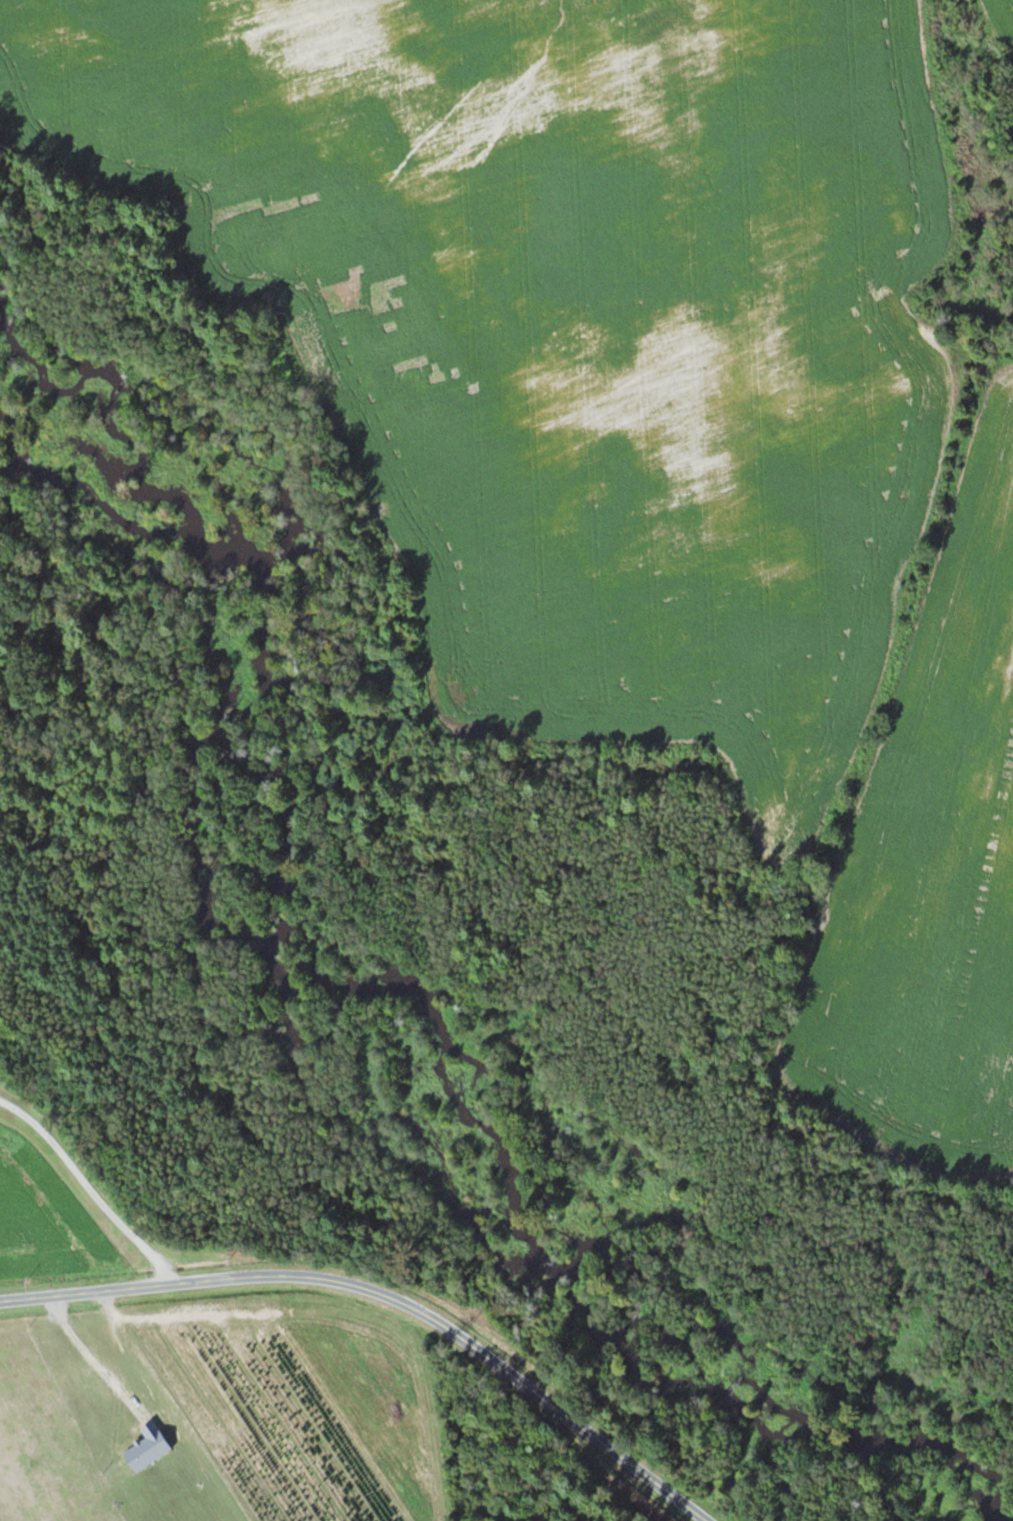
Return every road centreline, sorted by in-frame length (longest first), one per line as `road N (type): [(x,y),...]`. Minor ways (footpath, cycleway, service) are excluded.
road 1 (residential): [(709,1520),(428,1313),(349,1281),(229,1277),(0,1300)]

